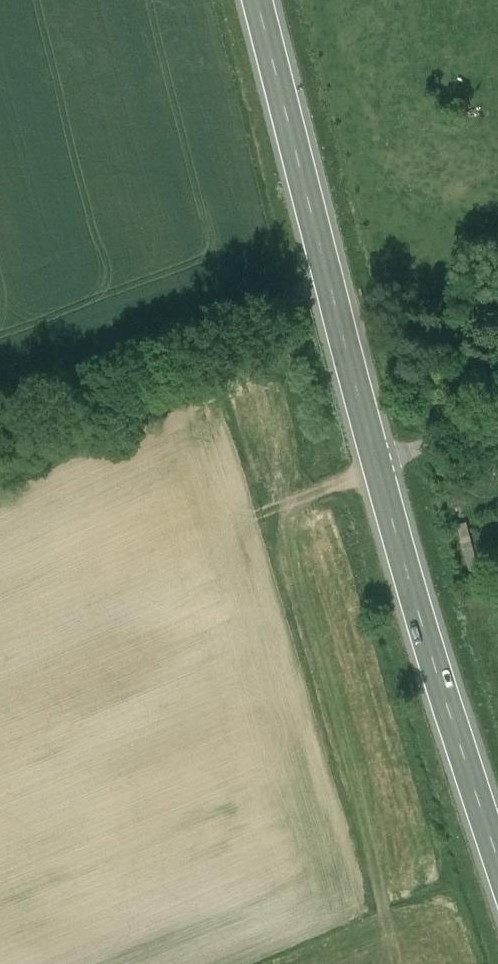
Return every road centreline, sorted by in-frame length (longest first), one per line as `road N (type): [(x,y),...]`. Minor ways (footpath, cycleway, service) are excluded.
road 1 (primary): [(497,853),(324,268),(255,0)]

